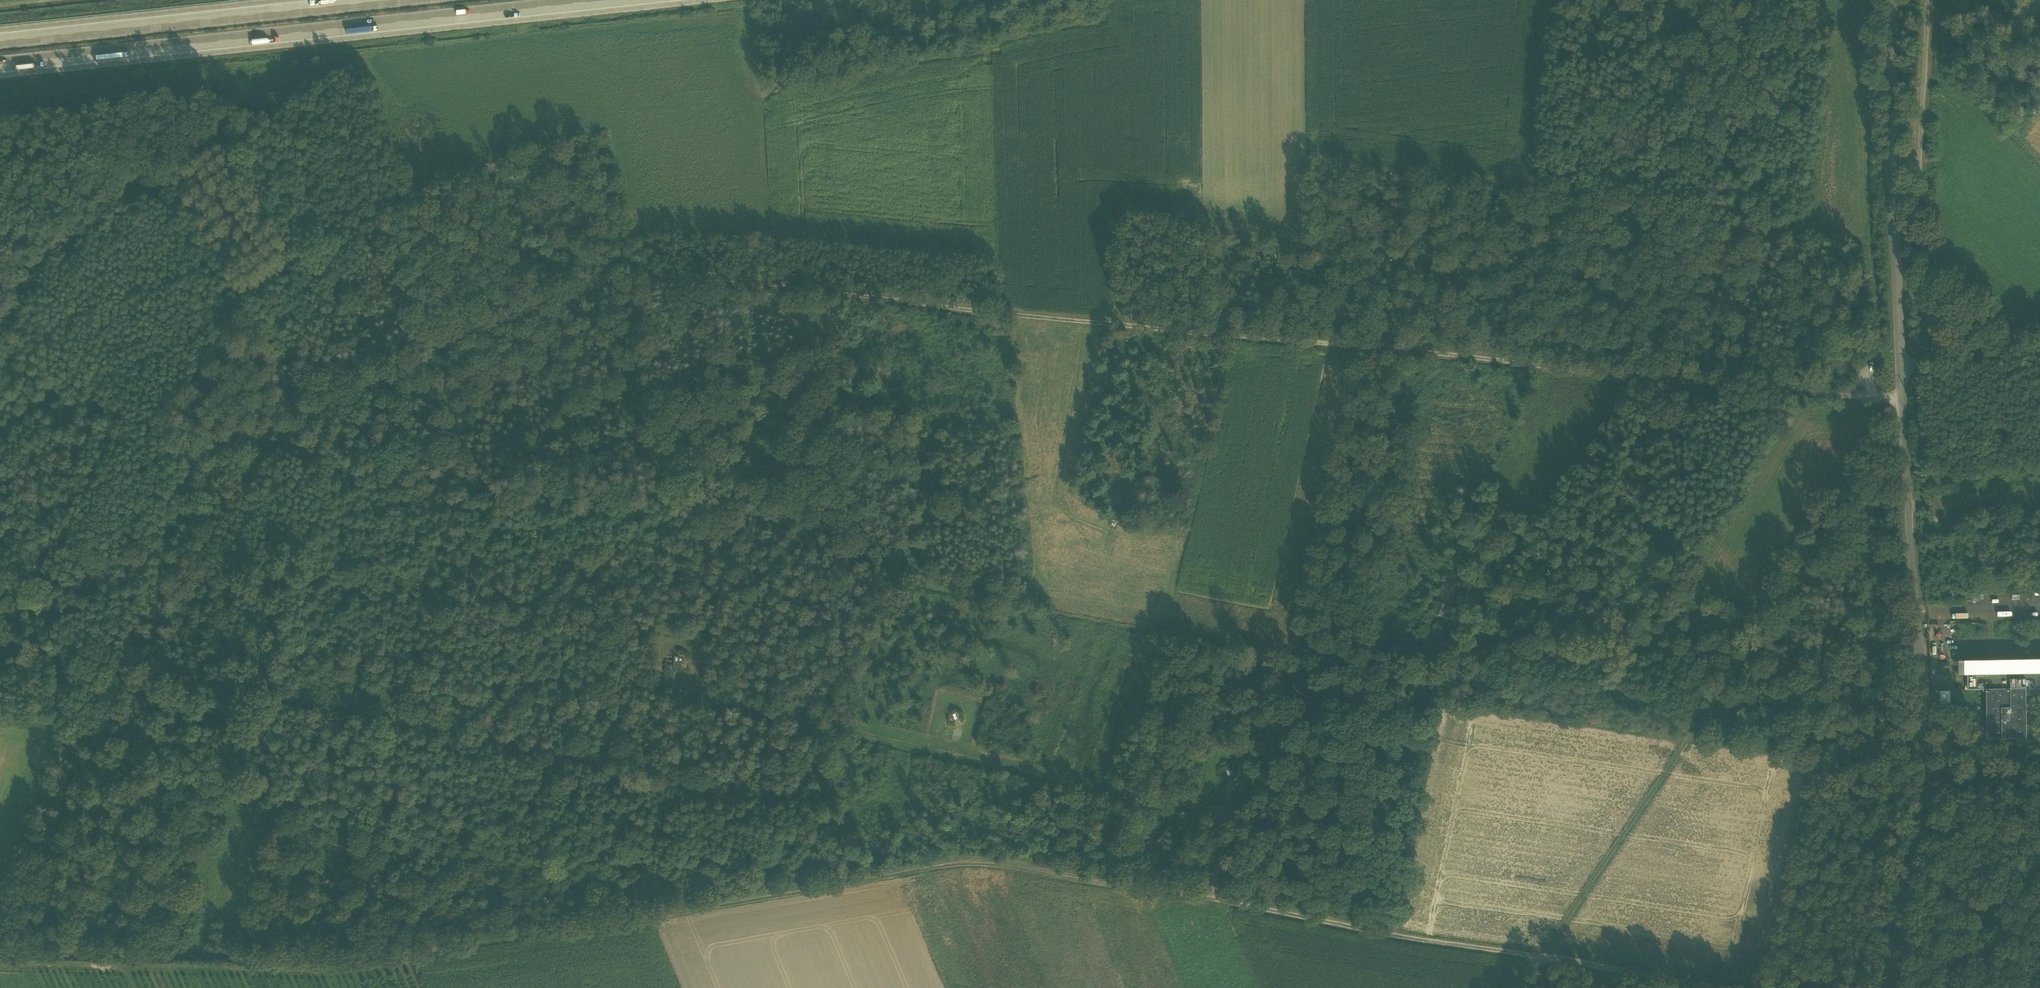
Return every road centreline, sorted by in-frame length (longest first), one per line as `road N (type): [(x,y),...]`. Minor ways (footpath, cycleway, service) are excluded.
road 1 (track): [(0,288),(147,187),(161,191),(299,385),(643,273),(1858,396)]
road 2 (track): [(0,954),(341,960),(953,863),(1000,863),(1427,942),(1545,955),(1694,731)]
road 3 (track): [(1290,652),(0,398)]
road 4 (unclassified): [(1887,987),(1927,783),(1902,420),(1895,0)]
road 5 (track): [(1206,900),(1226,815),(660,693)]
road 6 (motorway): [(0,64),(609,0)]
road 7 (motorway): [(390,0),(0,41)]
road 8 (track): [(1901,358),(1917,364),(1936,359),(1914,297),(1924,64)]
road 9 (unclassified): [(1722,987),(1545,955)]
road 10 (track): [(1722,384),(1639,506)]
road 11 (track): [(472,328),(415,203)]

